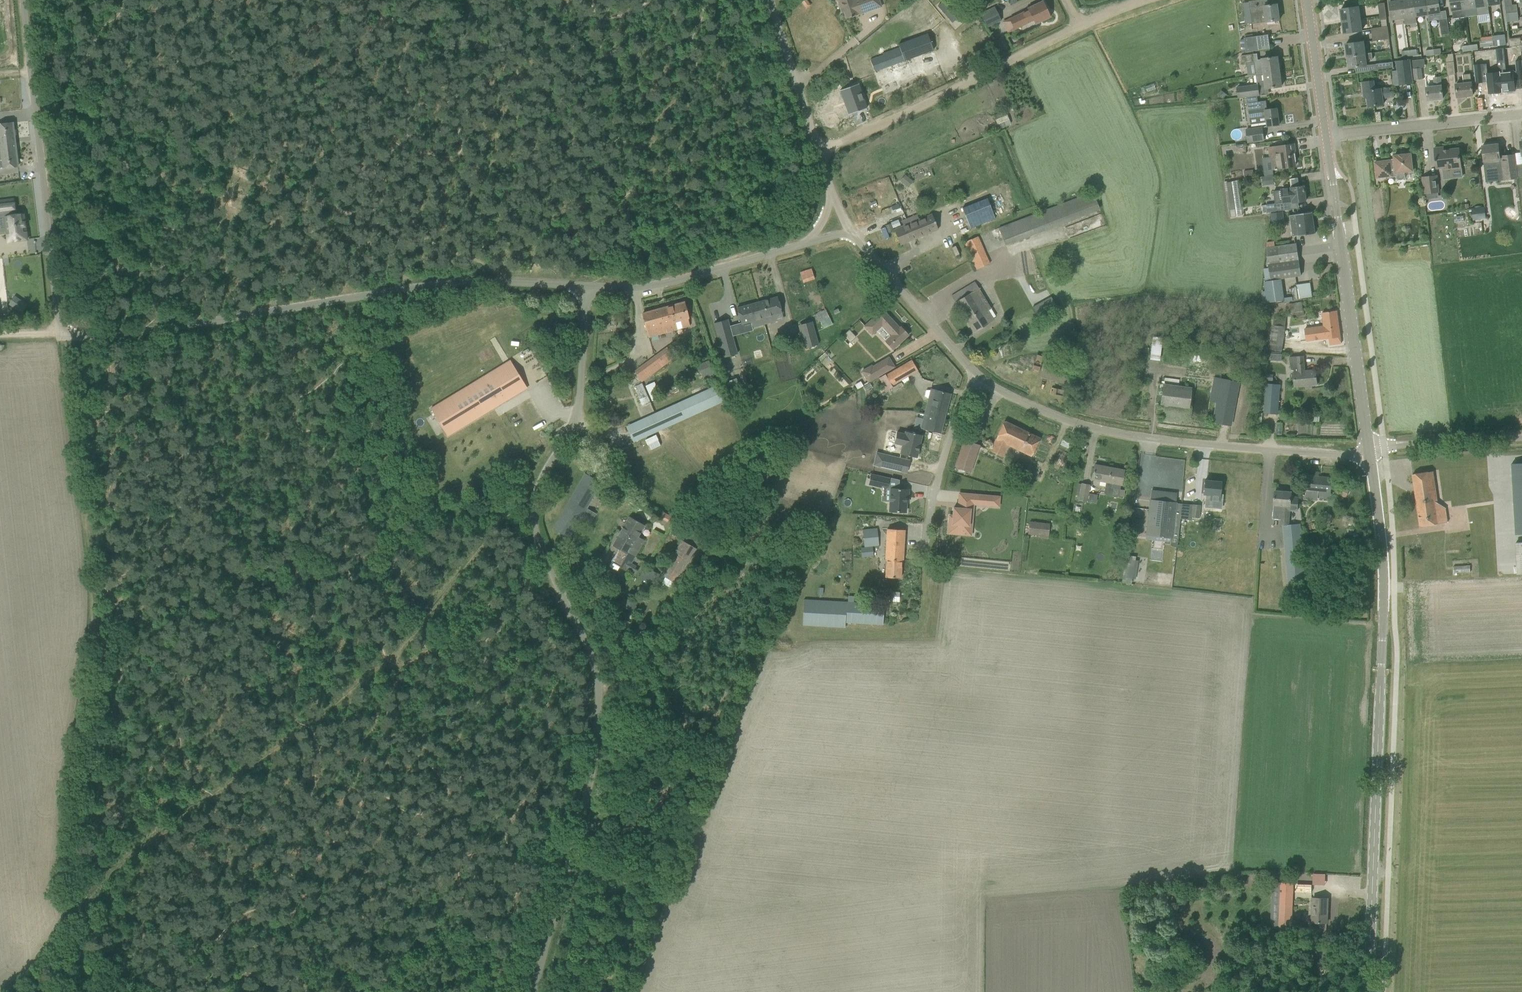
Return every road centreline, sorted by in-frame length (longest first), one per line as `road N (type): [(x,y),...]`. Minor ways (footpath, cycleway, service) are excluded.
road 1 (unclassified): [(533,991),(594,756),(596,675),(541,556),(531,493),(576,419),(586,286)]
road 2 (unclassified): [(1369,454),(1149,438),(1055,416),(974,374),(849,231)]
road 3 (secondary): [(1369,991),(1383,625),(1369,454)]
road 4 (unclassified): [(63,333),(175,327),(456,282),(586,286)]
road 5 (track): [(1144,0),(820,155)]
road 6 (track): [(79,948),(60,876),(94,616)]
road 7 (unclassified): [(63,333),(25,0)]
road 8 (track): [(392,660),(131,856)]
road 9 (secondary): [(1369,454),(1326,136)]
road 10 (track): [(94,616),(63,333)]
road 11 (unclassified): [(586,286),(655,286),(809,243)]
road 12 (track): [(392,660),(509,507),(531,493)]
road 13 (unclassified): [(834,194),(771,0)]
road 14 (residential): [(1326,136),(1521,114)]
road 15 (unclassified): [(1369,454),(1521,438)]
road 16 (secondary): [(1326,136),(1307,0)]

